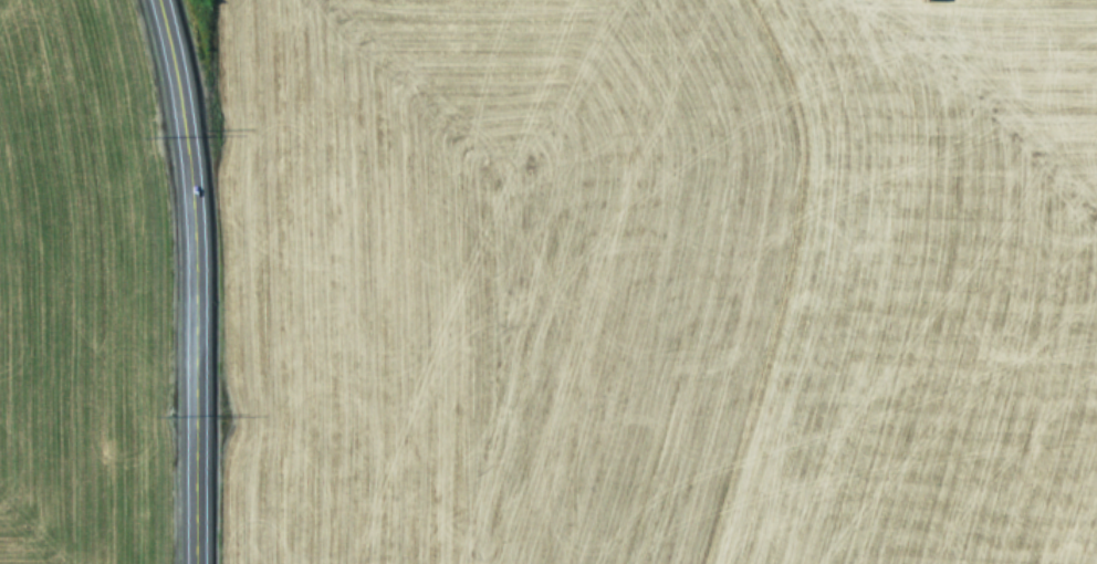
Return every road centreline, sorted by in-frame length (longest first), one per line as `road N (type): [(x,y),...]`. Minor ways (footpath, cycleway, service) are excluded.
road 1 (secondary): [(189,563),(187,190),(151,0)]

